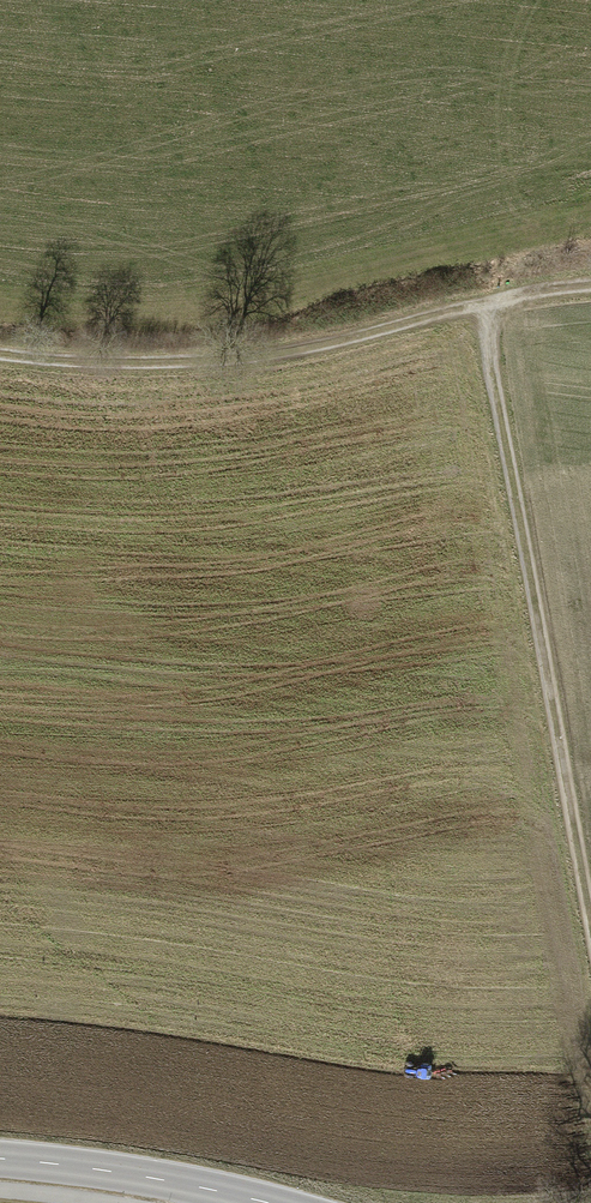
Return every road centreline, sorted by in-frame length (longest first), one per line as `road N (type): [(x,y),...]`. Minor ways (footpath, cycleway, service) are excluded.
road 1 (track): [(590,923),(492,359),(494,301)]
road 2 (track): [(0,360),(164,365),(307,353),(494,301),(590,284)]
road 3 (tertiary): [(256,1202),(177,1185),(0,1165)]

